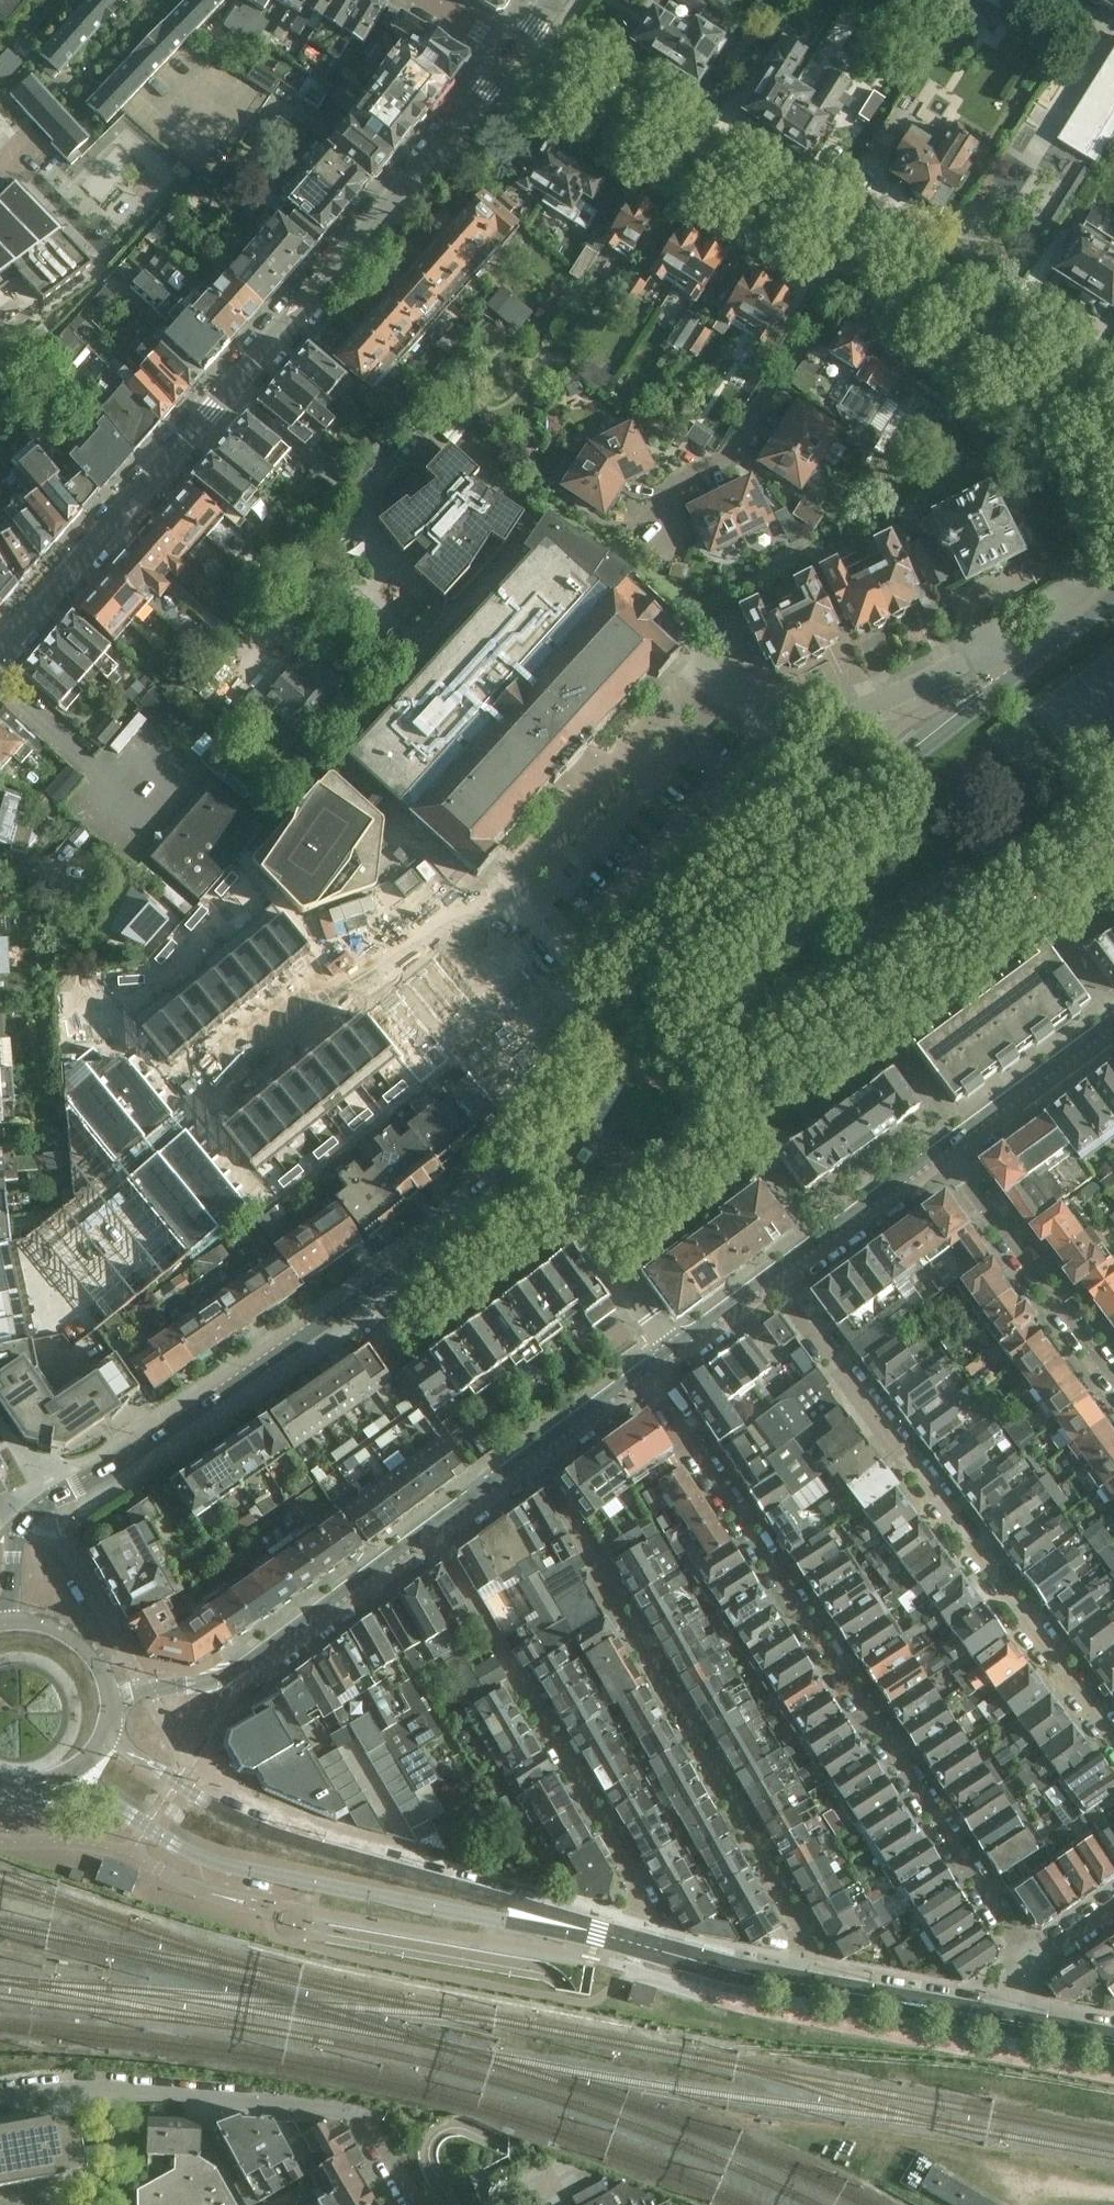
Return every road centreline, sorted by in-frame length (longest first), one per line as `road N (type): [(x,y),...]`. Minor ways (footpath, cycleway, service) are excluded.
road 1 (unclassified): [(0,655),(514,55)]
road 2 (residential): [(643,1370),(1021,1965)]
road 3 (secondary): [(542,1167),(295,1344),(24,1520)]
road 4 (unclassified): [(529,1456),(806,1944),(799,1984)]
road 5 (residential): [(1113,1739),(770,1278)]
road 6 (residential): [(589,1234),(1038,912)]
road 7 (secondary): [(52,1791),(98,1797),(224,1865),(504,1923),(562,1925)]
road 8 (secondary): [(562,1925),(250,1826),(105,1736)]
road 9 (residential): [(430,1532),(644,1903),(638,1945)]
road 10 (unclassified): [(514,55),(847,263)]
road 11 (secondary): [(109,1696),(241,1673),(430,1532)]
road 12 (residential): [(410,2204),(352,2113),(115,2089)]
road 13 (residential): [(633,526),(736,447),(847,263)]
road 14 (secondary): [(869,794),(740,896),(666,966),(620,1026)]
road 15 (unclassified): [(847,263),(1113,432)]
road 16 (residential): [(938,1155),(1113,1390)]
road 17 (residential): [(1031,666),(990,650),(808,748)]
road 18 (secondary): [(938,1155),(1113,1025)]
road 19 (secondary): [(1010,2023),(799,1984)]
road 20 (secondary): [(770,1278),(938,1155)]
road 21 (secondary): [(1031,666),(869,794)]
road 22 (residential): [(620,1026),(507,906),(507,880)]
road 23 (secondary): [(799,1984),(638,1945)]
road 24 (secondary): [(620,1026),(542,1167)]
road 25 (residential): [(688,681),(705,673),(808,748)]
road 26 (secondary): [(529,1456),(643,1370)]
road 27 (residential): [(673,1349),(589,1234)]
road 28 (secondary): [(109,1696),(91,1654),(68,1634),(9,1622)]
road 29 (secondary): [(430,1532),(529,1456)]
road 30 (residential): [(1038,912),(1113,1010)]
road 31 (secondary): [(673,1349),(770,1278)]
road 32 (residential): [(95,2204),(111,2173),(115,2089)]

